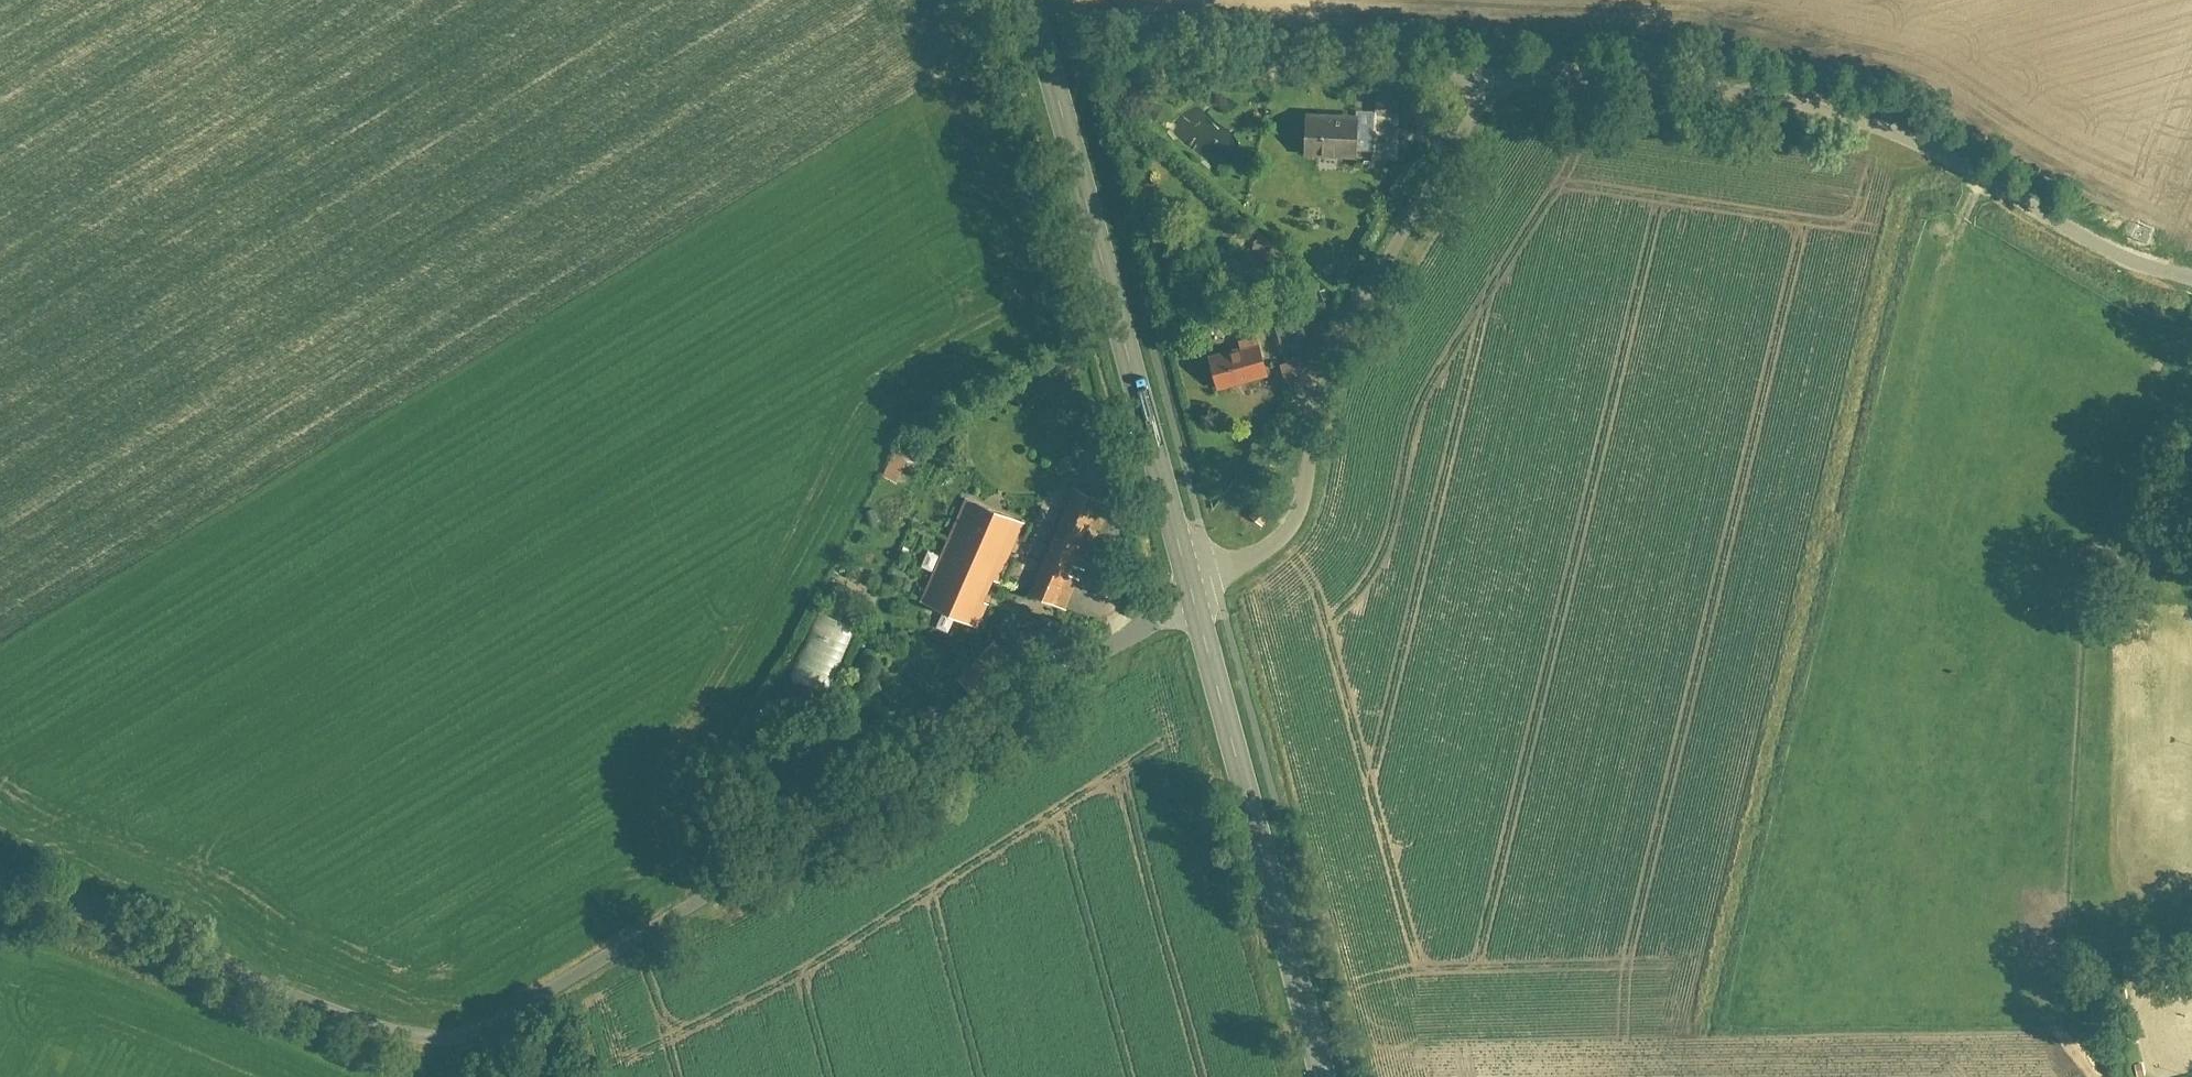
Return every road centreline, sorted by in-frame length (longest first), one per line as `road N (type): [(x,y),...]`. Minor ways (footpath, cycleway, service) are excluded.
road 1 (residential): [(1193,597),(1271,546),(1296,516),(1330,351),(1493,76),(1711,88),(1819,108),(1915,146),(2109,251),(2191,284)]
road 2 (residential): [(1193,597),(747,866),(519,1019),(455,1040),(322,1011),(44,895),(0,866)]
road 3 (tertiary): [(1193,597),(1032,0)]
road 4 (tertiary): [(1323,1076),(1193,597)]

